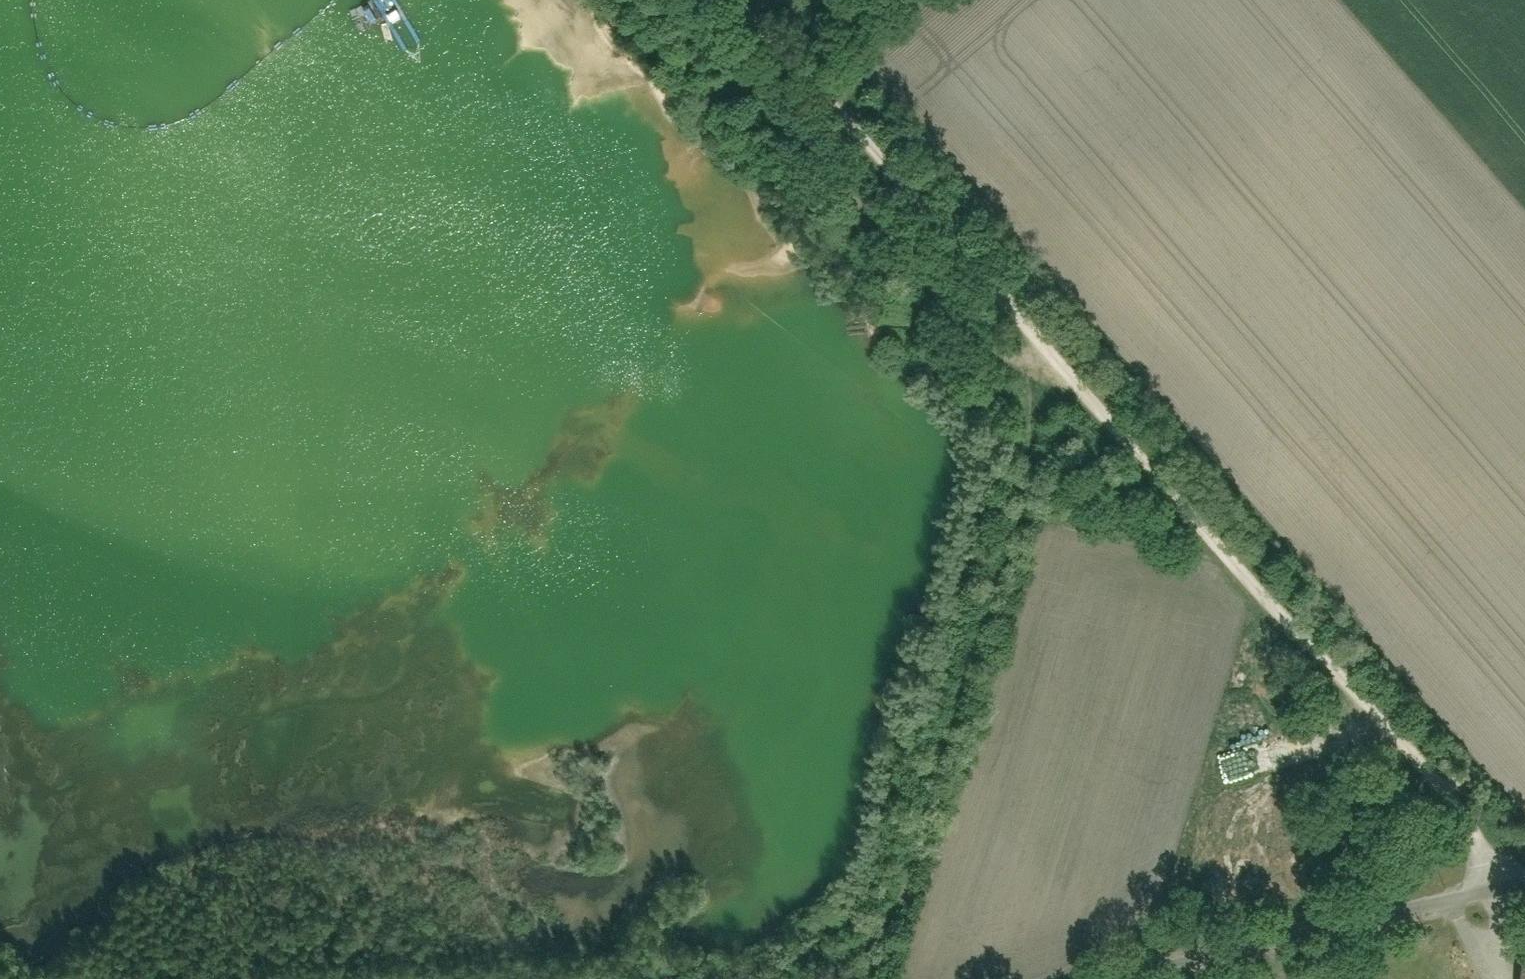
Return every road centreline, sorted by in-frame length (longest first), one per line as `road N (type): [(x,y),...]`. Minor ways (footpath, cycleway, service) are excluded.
road 1 (track): [(744,0),(1473,823),(1477,870)]
road 2 (residential): [(1524,859),(1079,961),(1041,978)]

